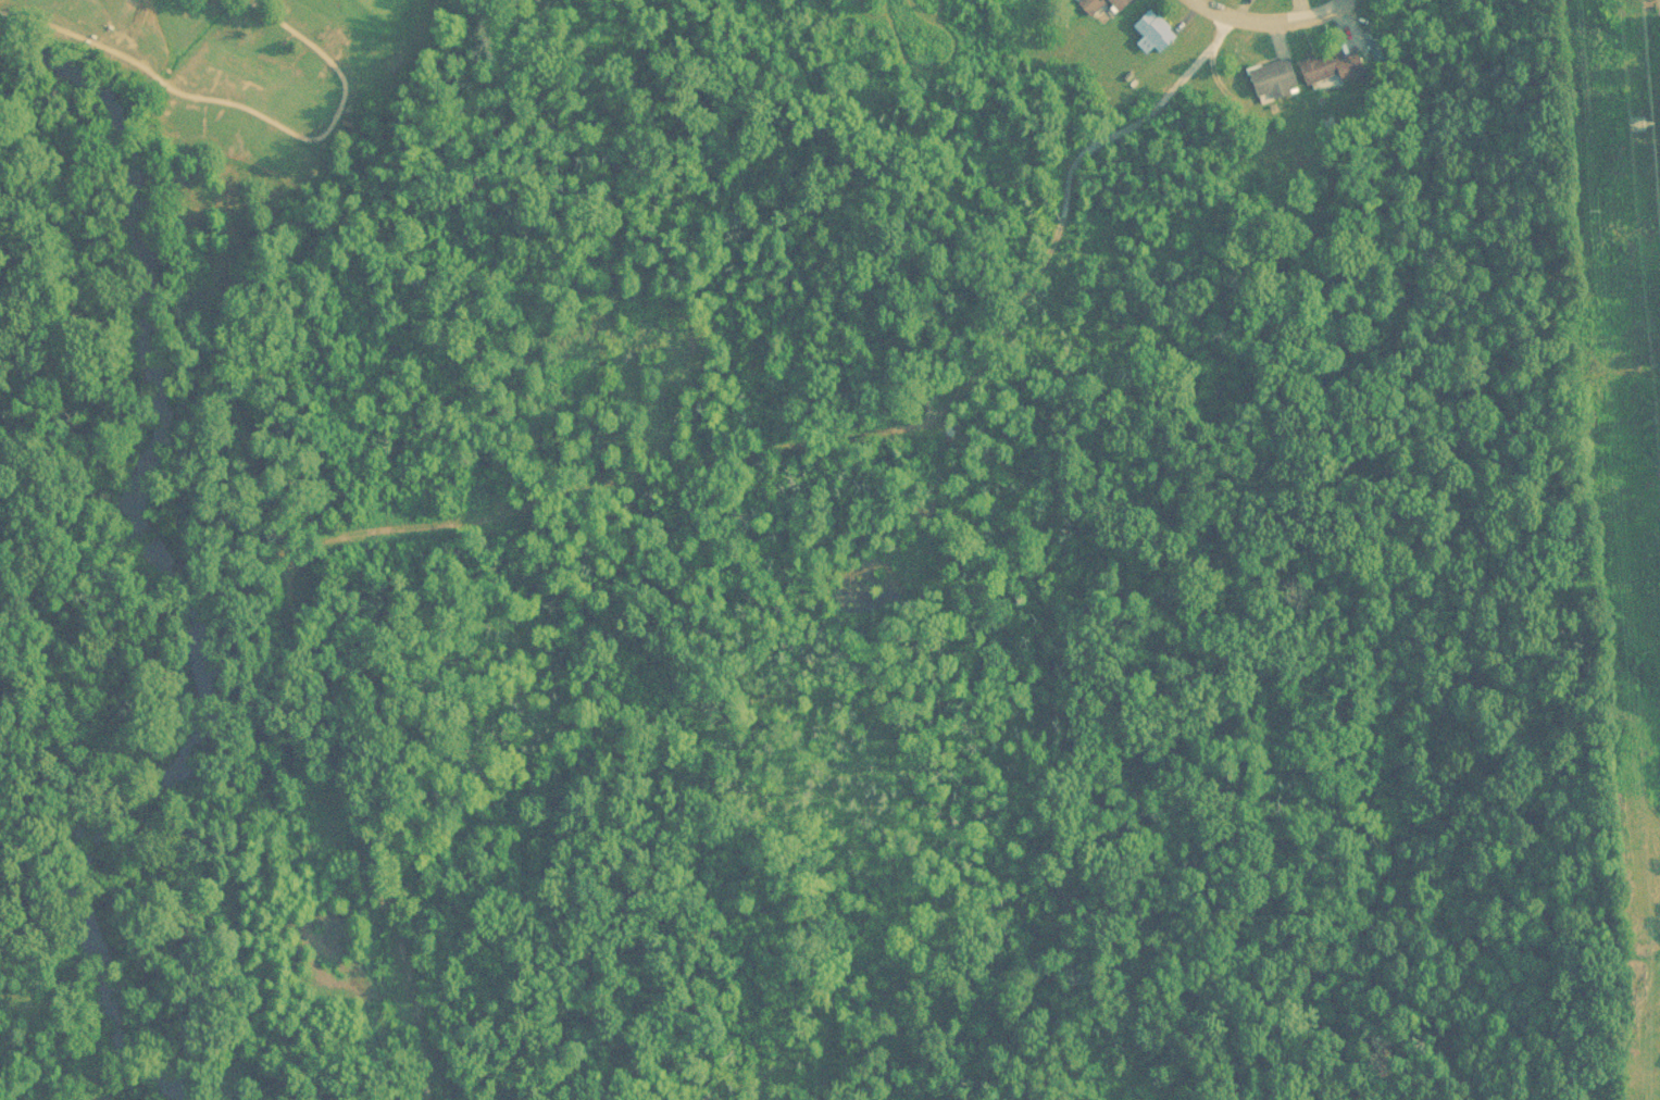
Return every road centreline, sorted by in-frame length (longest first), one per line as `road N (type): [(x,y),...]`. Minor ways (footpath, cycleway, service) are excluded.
road 1 (residential): [(1659,262),(1610,276),(1461,243)]

